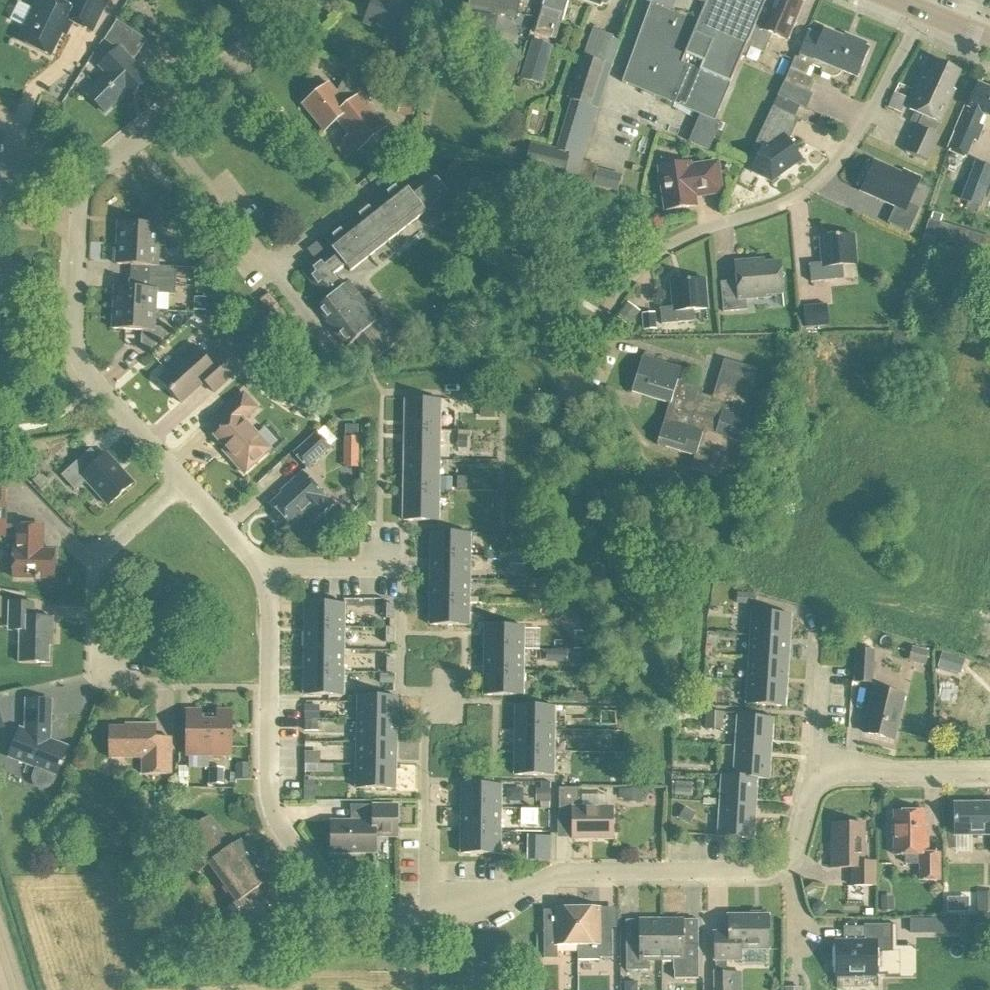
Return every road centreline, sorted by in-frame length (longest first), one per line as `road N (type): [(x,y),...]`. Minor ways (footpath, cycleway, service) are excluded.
road 1 (residential): [(569,376),(604,306),(643,266),(692,235),(797,198),(842,160),(923,10)]
road 2 (residential): [(816,770),(790,856),(770,872),(556,874),(495,904),(427,915)]
road 3 (residential): [(427,915),(335,906),(273,812),(273,567)]
road 4 (residential): [(185,482),(106,400),(78,357),(73,325),(78,222),(89,181),(157,127)]
road 5 (residential): [(416,163),(275,266),(157,127)]
road 6 (residential): [(171,688),(103,686),(96,678),(99,582),(112,546),(185,482)]
road 7 (residential): [(157,127),(307,0)]
road 8 (residential): [(989,770),(816,770)]
road 9 (residential): [(410,572),(273,567)]
road 10 (residential): [(273,567),(254,558),(185,482)]

